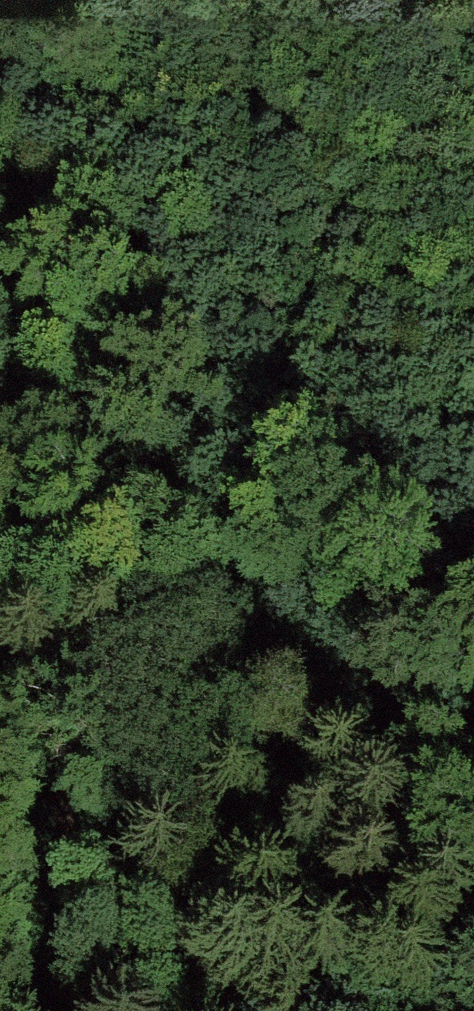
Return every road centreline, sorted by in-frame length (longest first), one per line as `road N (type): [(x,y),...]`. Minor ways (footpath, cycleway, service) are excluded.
road 1 (track): [(21,784),(309,286),(473,130)]
road 2 (track): [(0,972),(21,784),(0,220)]

